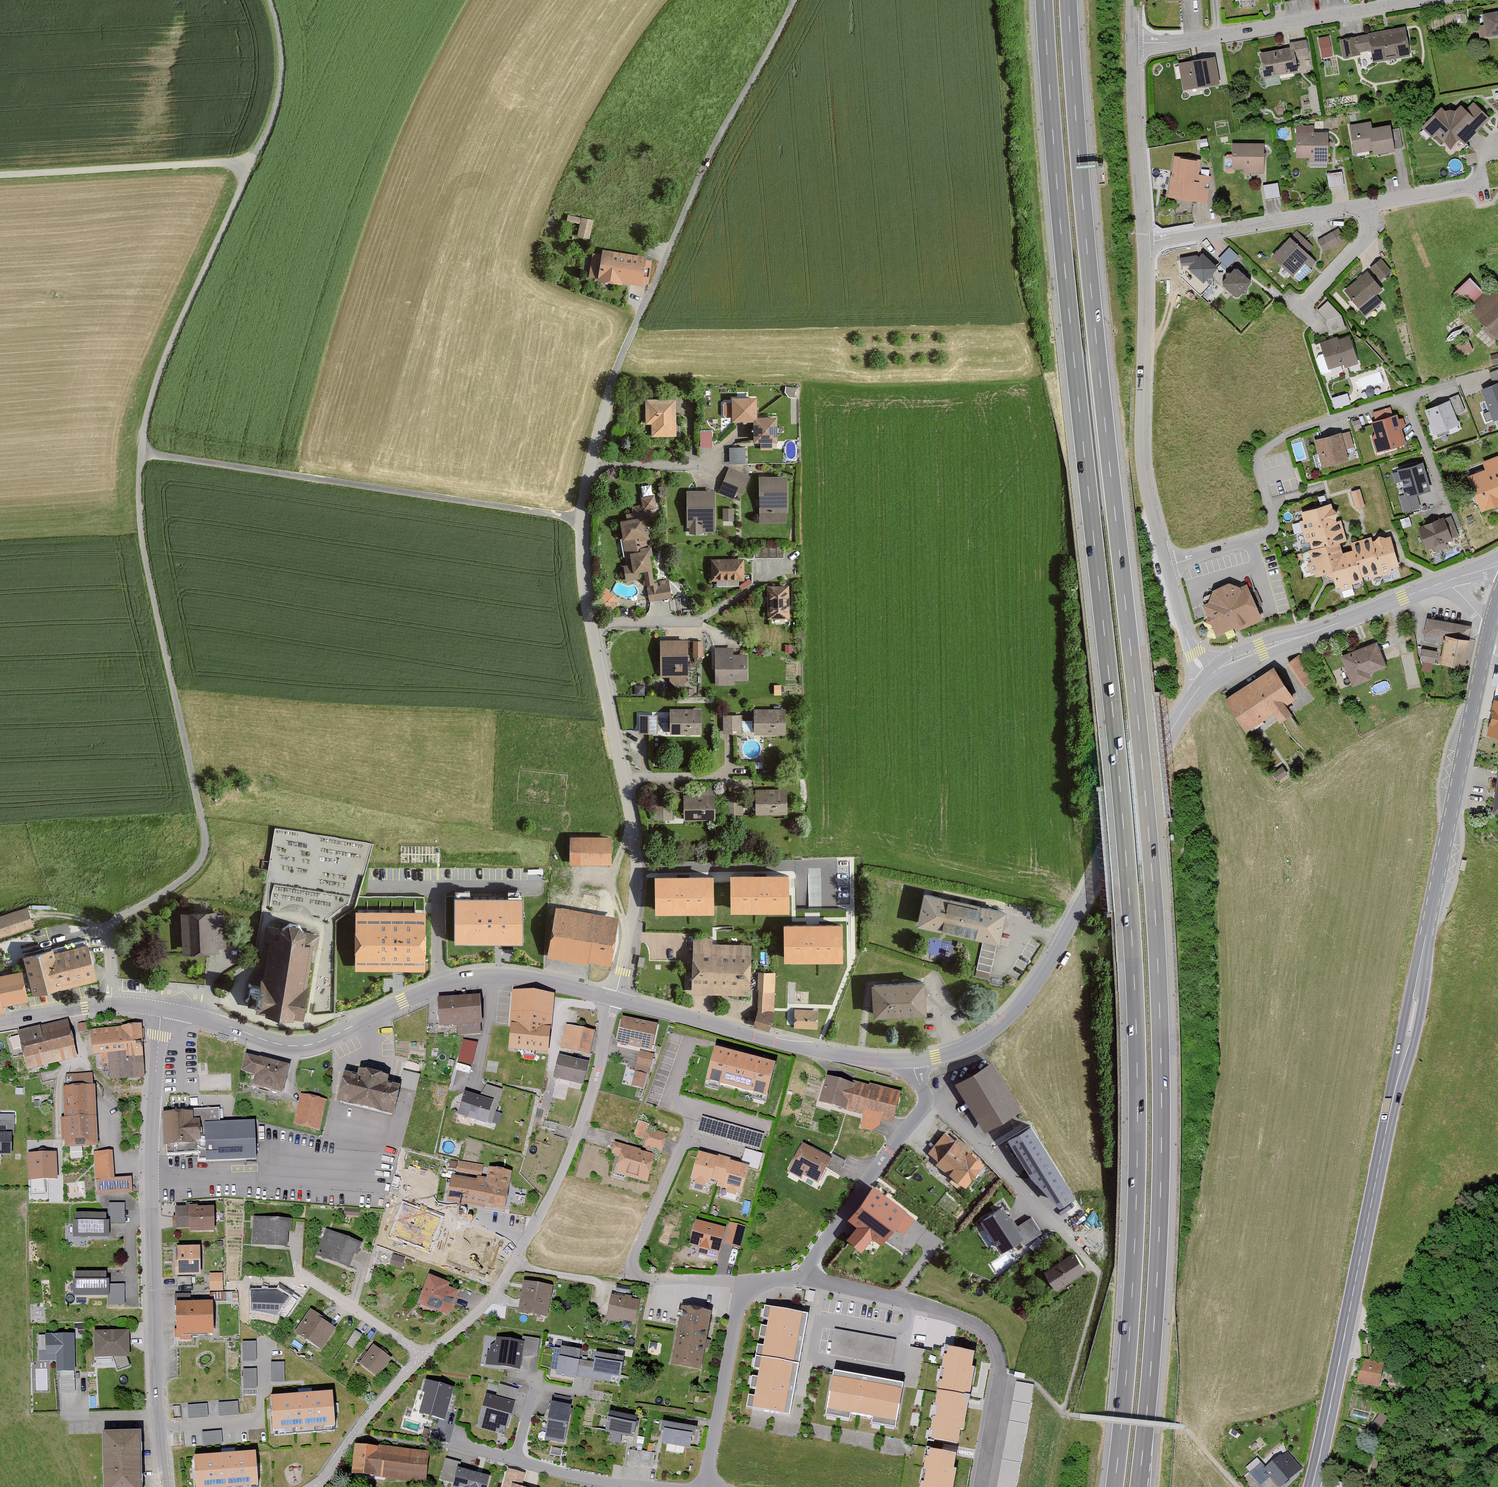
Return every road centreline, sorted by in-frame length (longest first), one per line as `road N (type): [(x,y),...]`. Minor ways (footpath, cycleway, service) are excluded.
road 1 (motorway): [(1138,1486),(1159,1240),(1158,975),(1068,0)]
road 2 (motorway): [(1044,0),(1134,976),(1135,1239),(1114,1486)]
road 3 (primary): [(1485,649),(1312,1486)]
road 4 (residential): [(581,519),(610,391),(643,308),(795,0)]
road 5 (tertiary): [(1208,679),(1168,736),(1039,980),(971,1045),(909,1060)]
road 6 (residential): [(613,998),(632,931),(637,852),(591,623),(581,519)]
road 7 (tertiary): [(166,1486),(152,1189),(162,1010)]
road 8 (tertiary): [(613,998),(520,975),(475,974),(302,1046),(162,1010)]
road 9 (unclassified): [(143,452),(581,519)]
road 10 (residential): [(1478,376),(1289,433),(1256,456),(1273,528),(1167,566)]
road 11 (unclassified): [(203,857),(206,838),(144,553),(143,452)]
road 12 (residential): [(799,1277),(949,1312),(992,1334),(1000,1376),(981,1486)]
road 13 (residential): [(1146,245),(1483,185)]
road 14 (unclassified): [(1167,566),(1142,461),(1146,245)]
road 15 (unclassified): [(143,452),(163,359),(247,166)]
road 16 (tertiary): [(909,1060),(840,1055),(613,998)]
road 17 (residential): [(613,998),(580,1128),(512,1267)]
road 18 (residential): [(696,1108),(633,1268),(646,1280),(741,1283)]
road 19 (residential): [(1133,44),(1413,0)]
road 20 (tertiary): [(1449,580),(1243,656),(1208,679)]
road 21 (unclassified): [(0,174),(247,166)]
road 22 (residential): [(1094,1269),(928,1098)]
road 23 (residential): [(799,1277),(928,1098)]
road 24 (residential): [(703,1486),(741,1283)]
road 25 (track): [(1060,695),(1078,886),(1087,892)]
road 26 (residential): [(450,1446),(646,1486)]
road 27 (residential): [(421,1353),(303,1274),(294,1232)]
road 28 (unclassified): [(247,166),(278,106),(281,54),(271,0)]
road 29 (residential): [(421,1353),(316,1486)]
road 30 (unclassified): [(1146,245),(1134,83)]
road 31 (residential): [(512,1267),(478,1314),(421,1353)]
road 32 (unclassified): [(1208,679),(1167,566)]
road 33 (residential): [(109,931),(203,857)]

